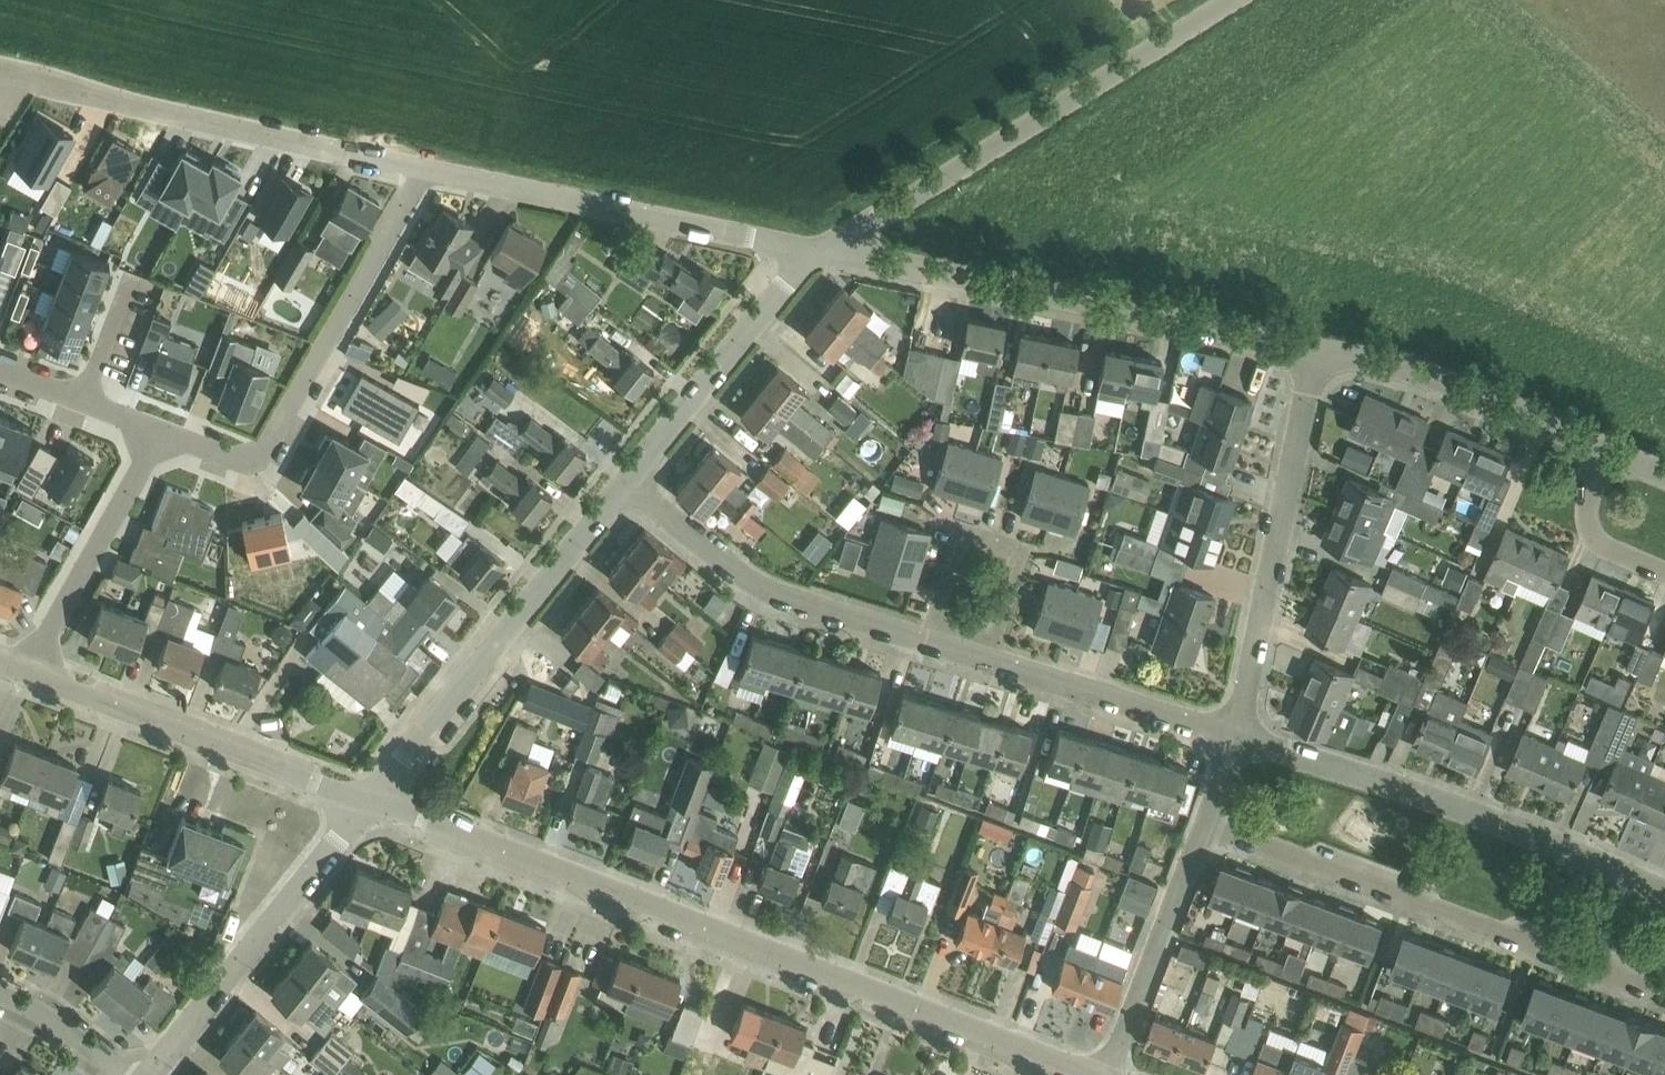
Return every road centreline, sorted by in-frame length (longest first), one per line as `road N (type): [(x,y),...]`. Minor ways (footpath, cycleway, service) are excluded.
road 1 (tertiary): [(1077,1074),(375,797)]
road 2 (unclassified): [(1315,352),(808,258)]
road 3 (unclassified): [(808,258),(1228,0)]
road 4 (residential): [(1664,1002),(1207,823)]
road 5 (residential): [(1664,892),(1482,816),(1233,738)]
road 6 (residential): [(158,434),(235,463),(252,463),(269,449),(430,167)]
road 7 (residential): [(430,167),(15,73),(9,88)]
road 8 (unclassified): [(375,797),(630,482)]
road 9 (residential): [(1233,738),(1315,352)]
road 10 (residential): [(808,258),(430,167)]
road 11 (tertiary): [(375,797),(26,668)]
road 12 (unclassified): [(151,1074),(375,797)]
road 13 (residential): [(927,636),(771,582),(706,547),(630,482)]
road 14 (unclassified): [(1600,445),(1468,391),(1315,352)]
road 15 (residential): [(991,658),(1026,553),(962,530),(927,636)]
road 16 (unclassified): [(630,482),(808,258)]
road 17 (residential): [(1107,1074),(1207,823)]
road 18 (residential): [(26,668),(158,434)]
road 19 (residential): [(1233,738),(991,658)]
road 20 (residential): [(1664,575),(1590,541),(1585,514),(1600,445)]
road 21 (residential): [(116,1074),(64,1022),(0,993)]
road 22 (residential): [(130,276),(81,404)]

